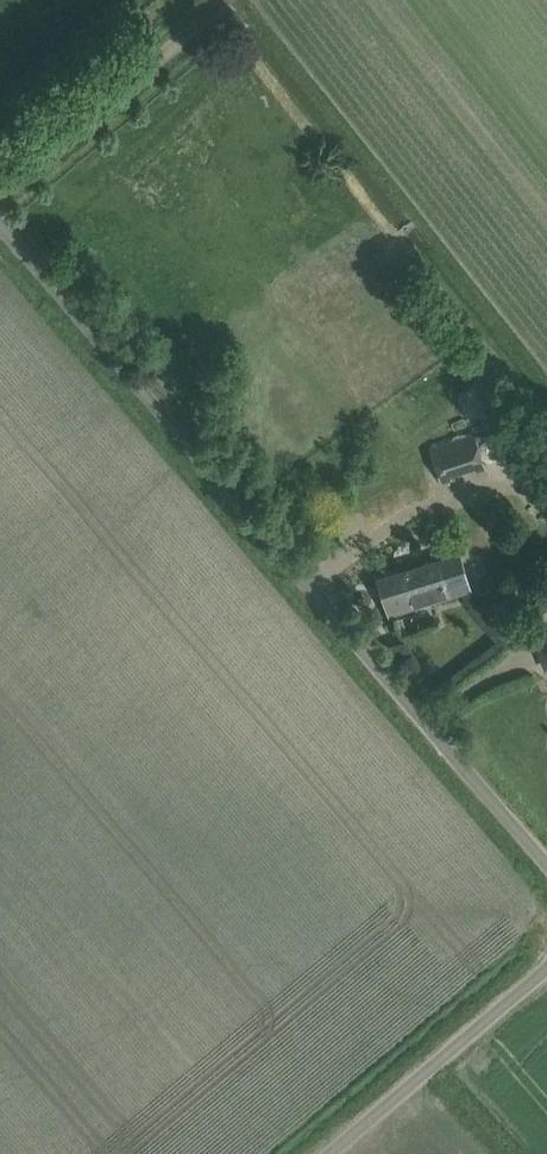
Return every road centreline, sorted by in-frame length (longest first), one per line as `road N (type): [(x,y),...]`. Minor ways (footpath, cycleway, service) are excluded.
road 1 (unclassified): [(546,860),(0,226)]
road 2 (unclassified): [(311,1153),(546,946)]

